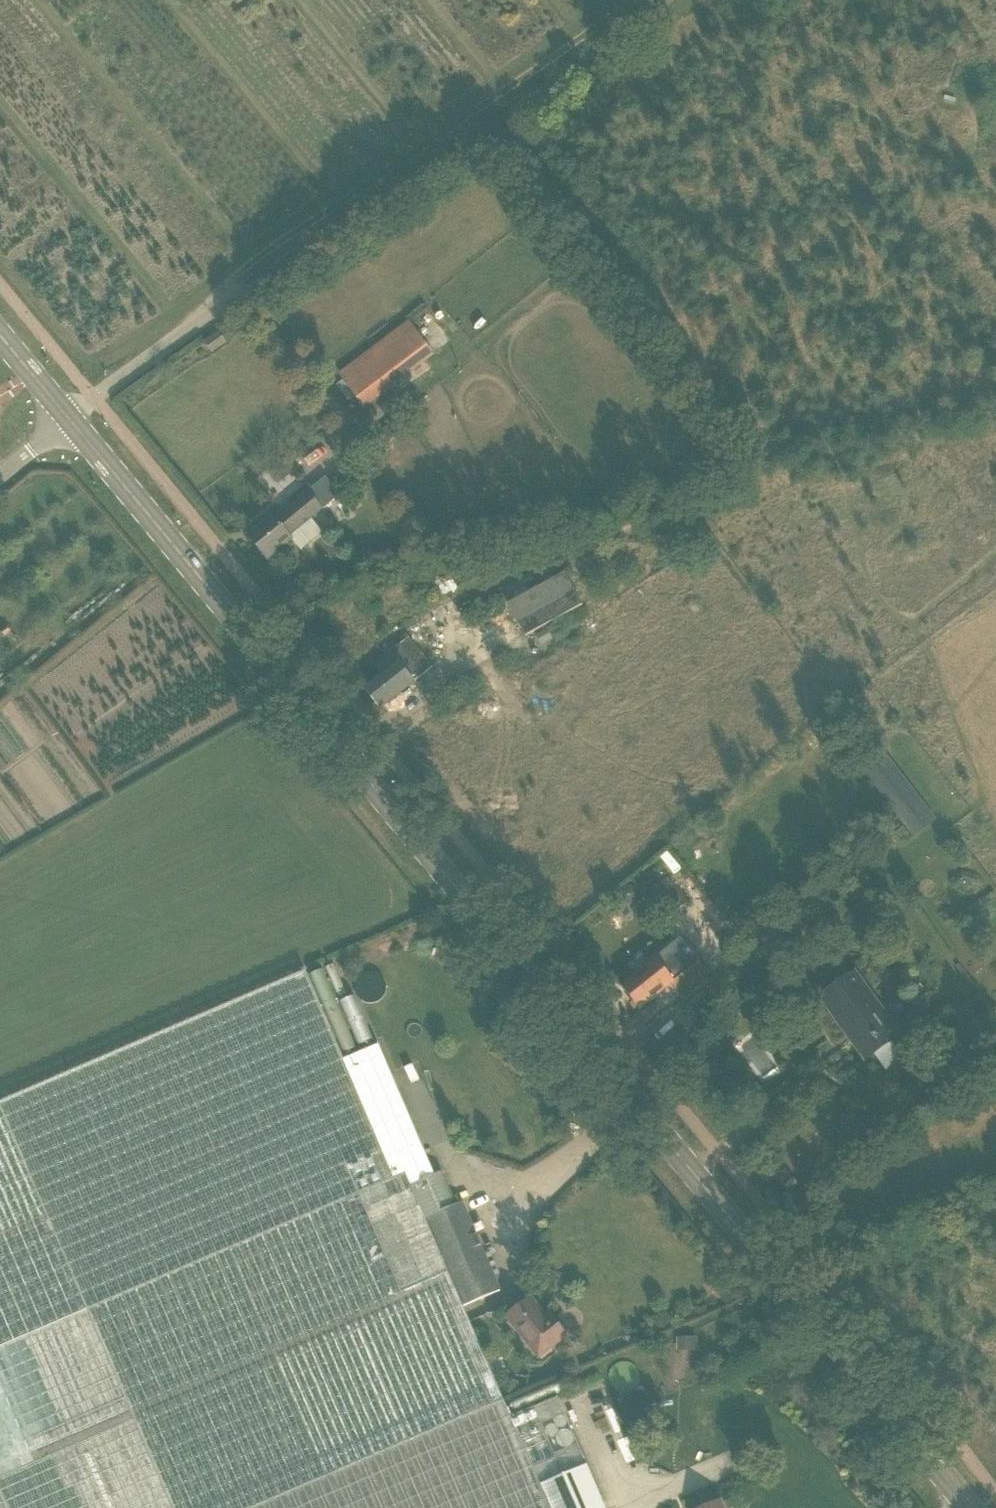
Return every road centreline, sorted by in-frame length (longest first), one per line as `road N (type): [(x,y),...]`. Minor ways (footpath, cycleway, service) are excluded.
road 1 (tertiary): [(968,1507),(68,419)]
road 2 (track): [(633,0),(236,277),(217,308)]
road 3 (unclassified): [(68,419),(217,308)]

